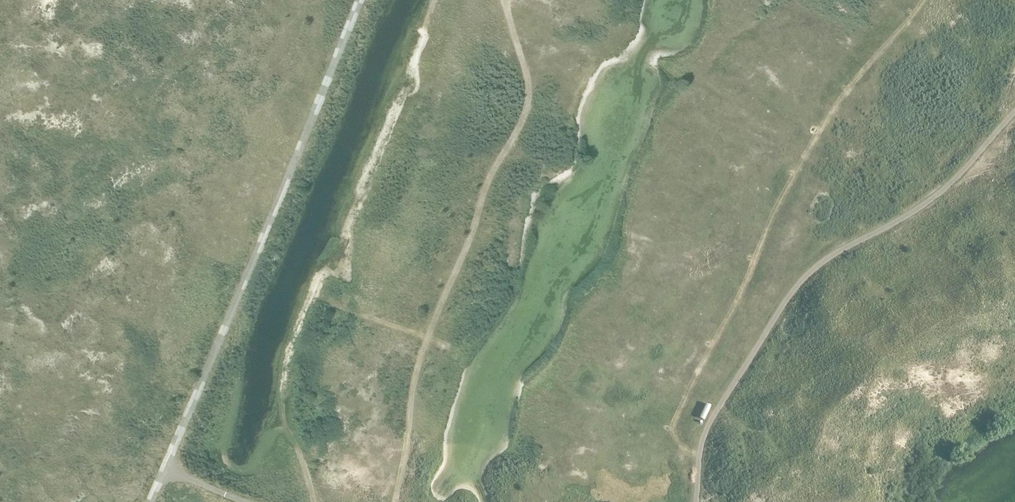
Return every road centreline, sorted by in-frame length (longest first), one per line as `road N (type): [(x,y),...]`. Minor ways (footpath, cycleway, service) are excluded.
road 1 (track): [(150,501),(358,0)]
road 2 (track): [(427,338),(490,176),(529,107),(528,71),(504,0)]
road 3 (track): [(397,501),(427,338),(313,294)]

